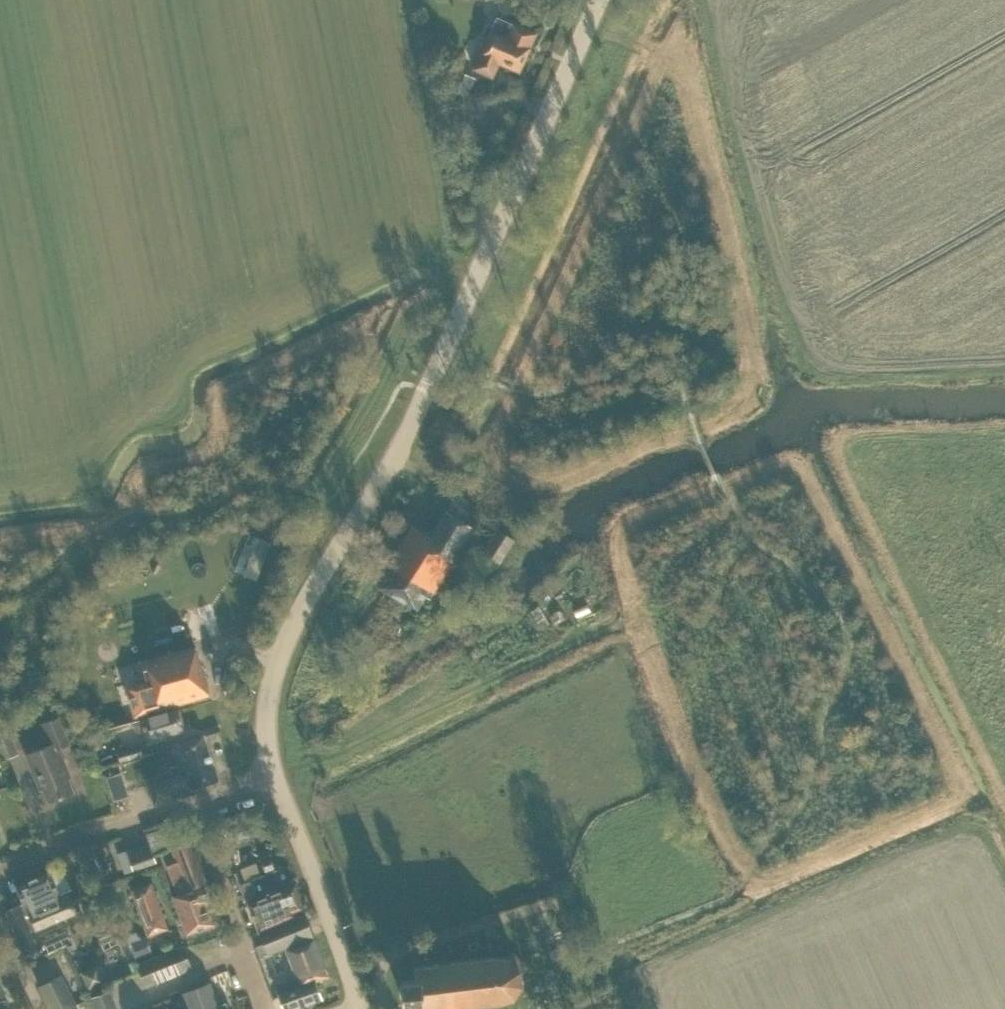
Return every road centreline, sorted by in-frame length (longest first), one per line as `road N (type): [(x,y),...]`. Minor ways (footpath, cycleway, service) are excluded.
road 1 (tertiary): [(275,775),(268,697),(291,628),(428,391),(592,0)]
road 2 (tertiary): [(361,1006),(275,775)]
road 3 (residential): [(266,1008),(194,803)]
road 4 (unclassified): [(0,874),(194,803)]

